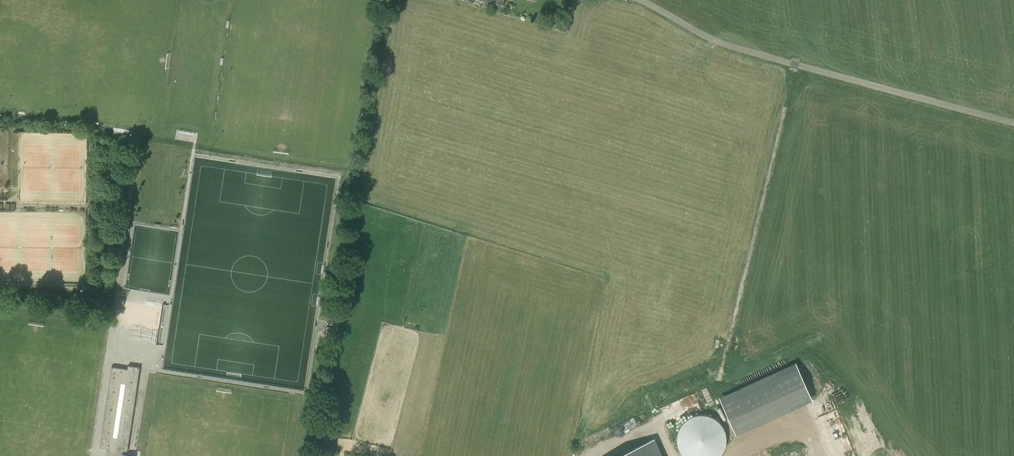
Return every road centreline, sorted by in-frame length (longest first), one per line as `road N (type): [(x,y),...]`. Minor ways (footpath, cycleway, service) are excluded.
road 1 (unclassified): [(1013,123),(715,42),(637,0)]

